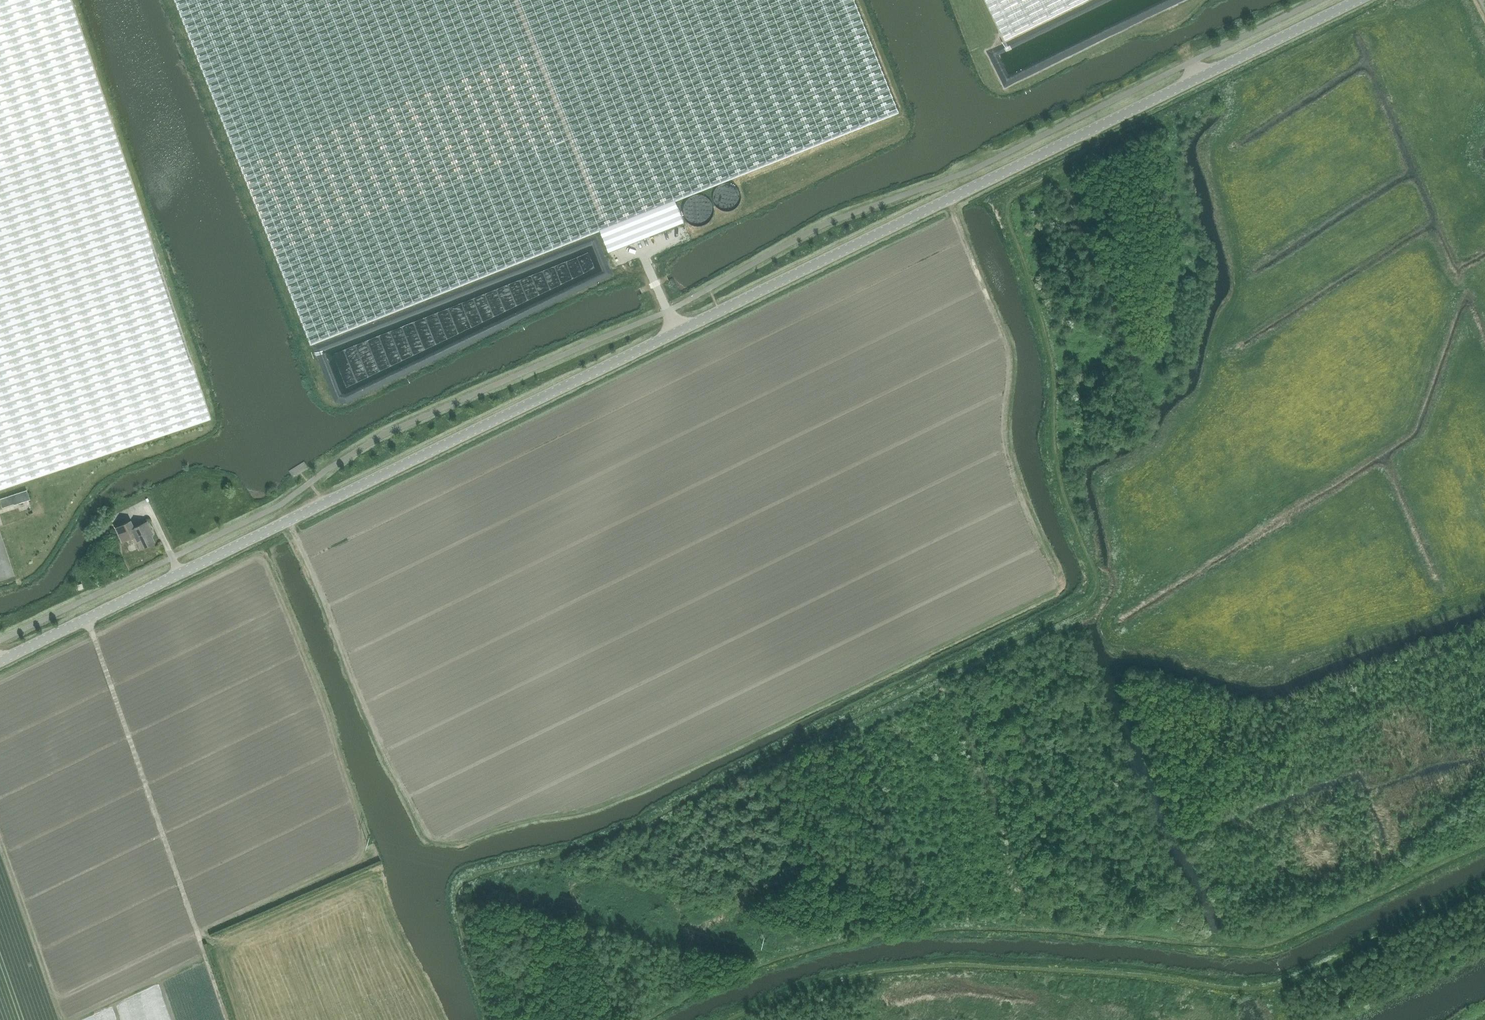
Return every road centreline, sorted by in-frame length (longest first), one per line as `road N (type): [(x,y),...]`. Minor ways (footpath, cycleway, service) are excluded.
road 1 (unclassified): [(0,661),(1358,0)]

